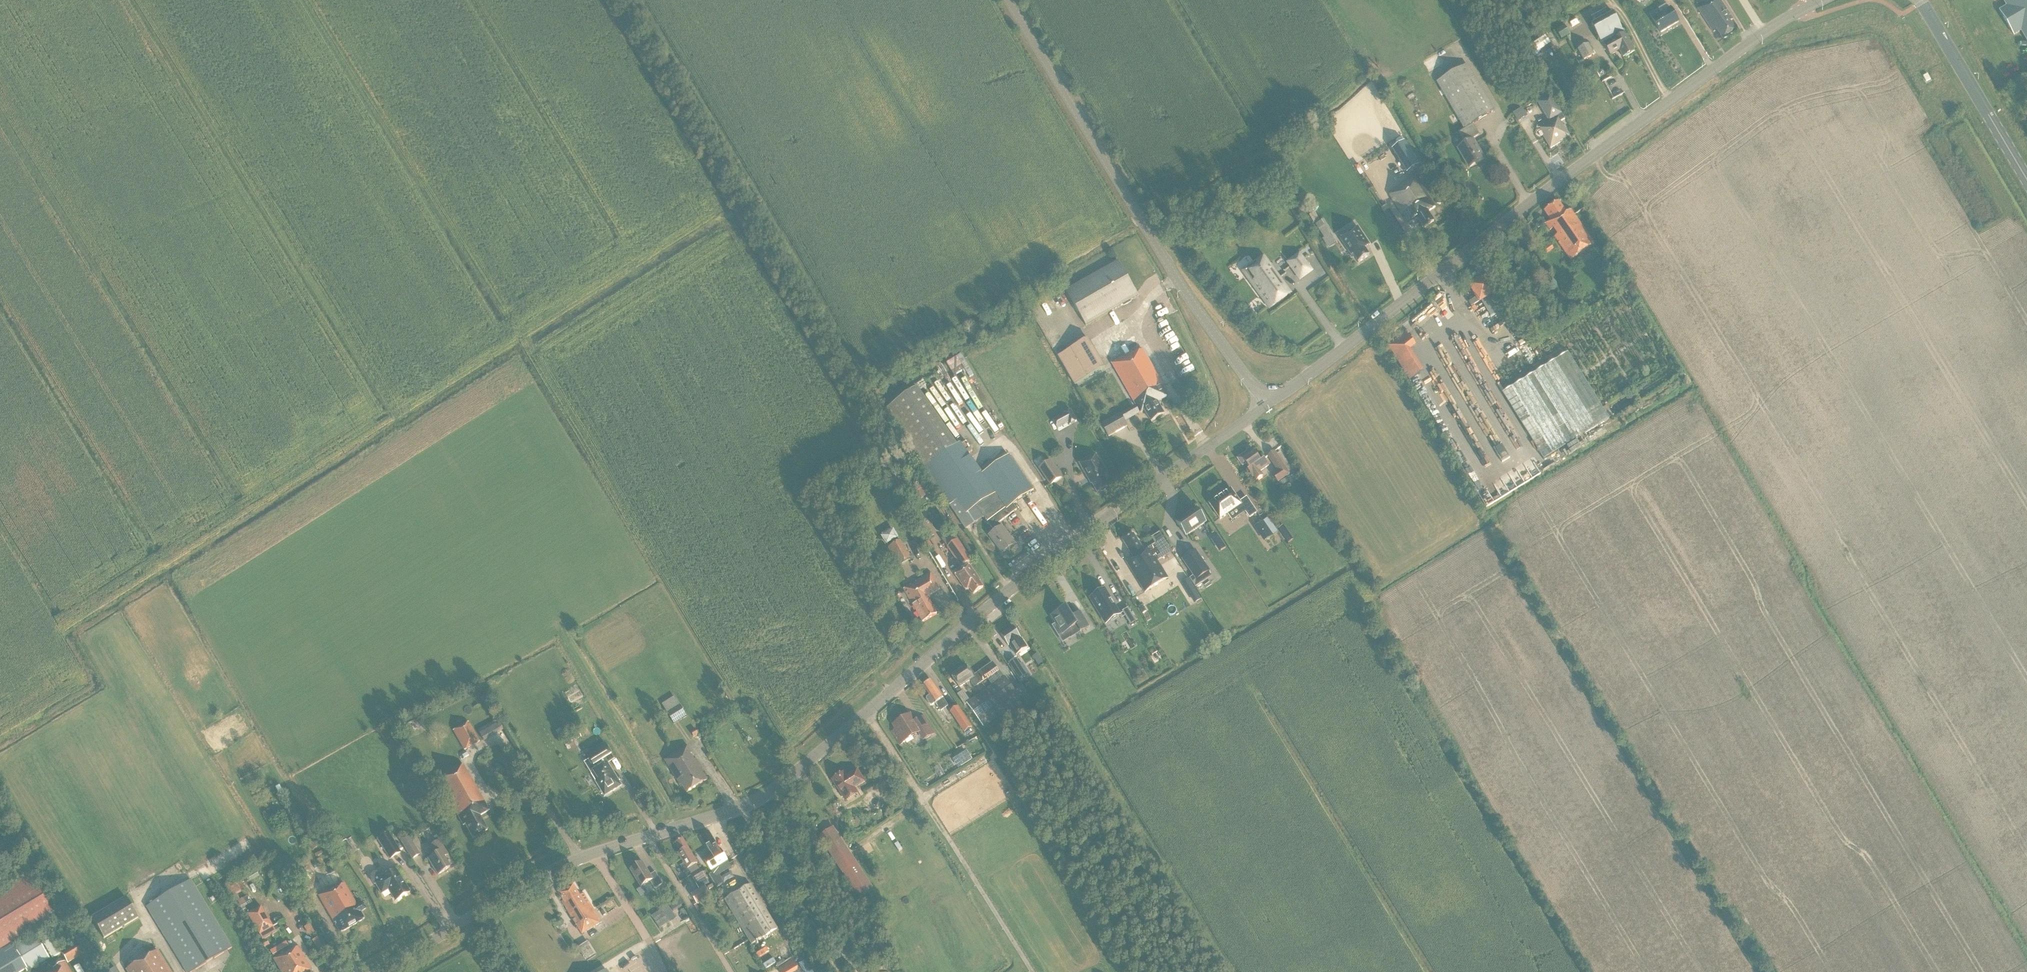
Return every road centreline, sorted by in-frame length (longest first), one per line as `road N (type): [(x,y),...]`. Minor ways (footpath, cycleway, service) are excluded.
road 1 (tertiary): [(1266,405),(1048,560),(792,777),(728,811),(650,835)]
road 2 (tertiary): [(1266,405),(1563,178),(1803,10)]
road 3 (tertiary): [(1266,405),(1178,282),(1007,0)]
road 4 (tertiary): [(650,835),(533,879),(378,971)]
road 5 (track): [(561,633),(676,828)]
road 6 (primary): [(2026,179),(1920,0)]
road 7 (unclassified): [(731,971),(650,835)]

